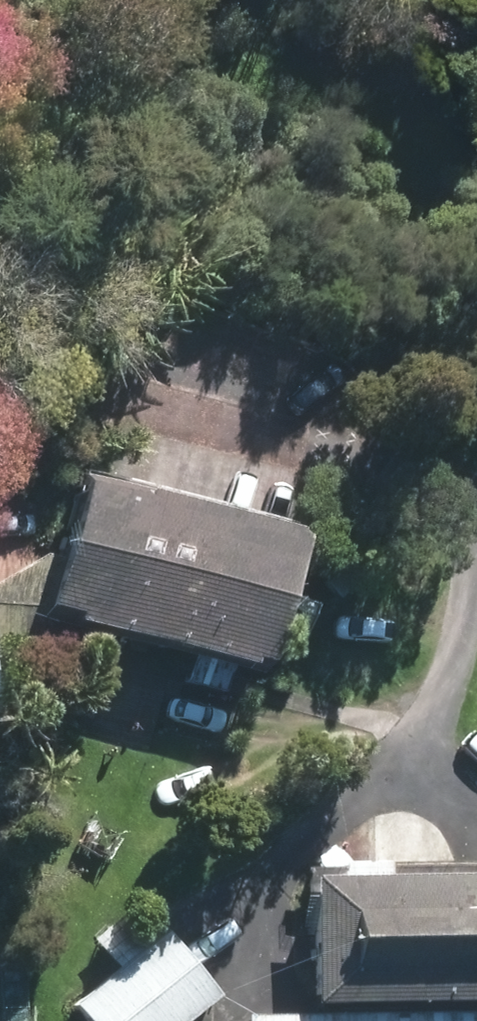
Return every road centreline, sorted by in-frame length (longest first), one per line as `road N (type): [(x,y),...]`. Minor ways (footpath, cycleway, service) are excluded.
road 1 (motorway): [(250,1020),(9,0)]
road 2 (motorway): [(230,0),(471,1020)]

